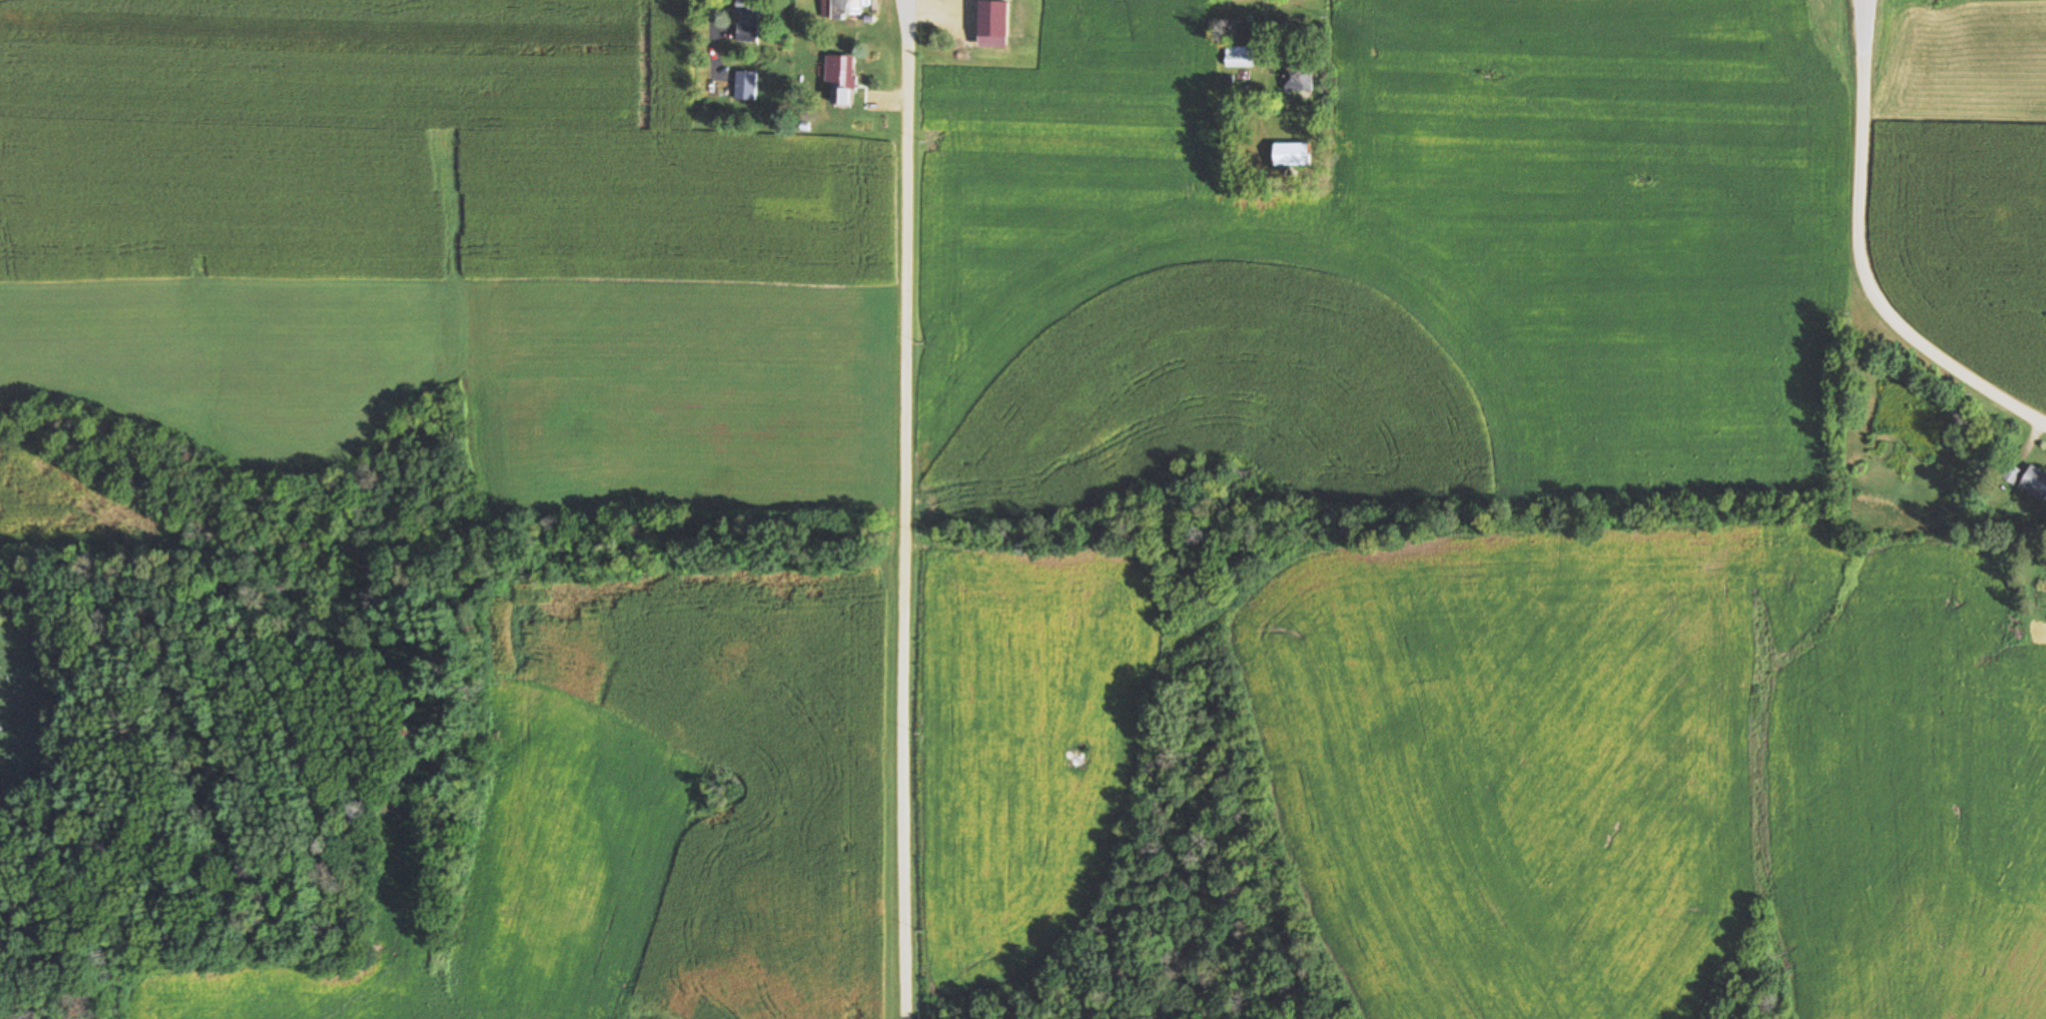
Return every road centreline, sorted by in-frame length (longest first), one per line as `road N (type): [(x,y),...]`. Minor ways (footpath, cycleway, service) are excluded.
road 1 (residential): [(904,556),(908,0)]
road 2 (residential): [(2045,426),(1910,336),(1865,277),(1864,0)]
road 3 (residential): [(908,1018),(904,556)]

